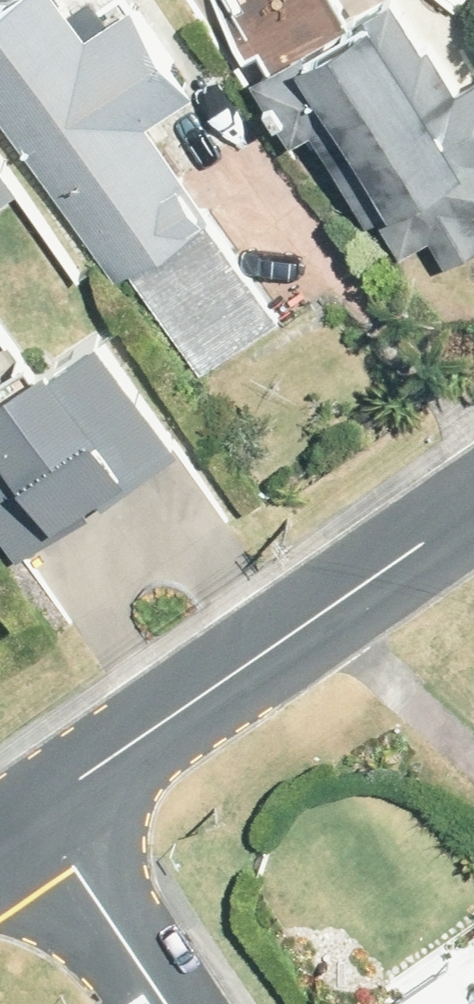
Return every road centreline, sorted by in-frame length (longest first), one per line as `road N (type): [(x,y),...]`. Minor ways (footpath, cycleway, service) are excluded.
road 1 (residential): [(473,510),(36,813)]
road 2 (residential): [(36,813),(164,1003)]

